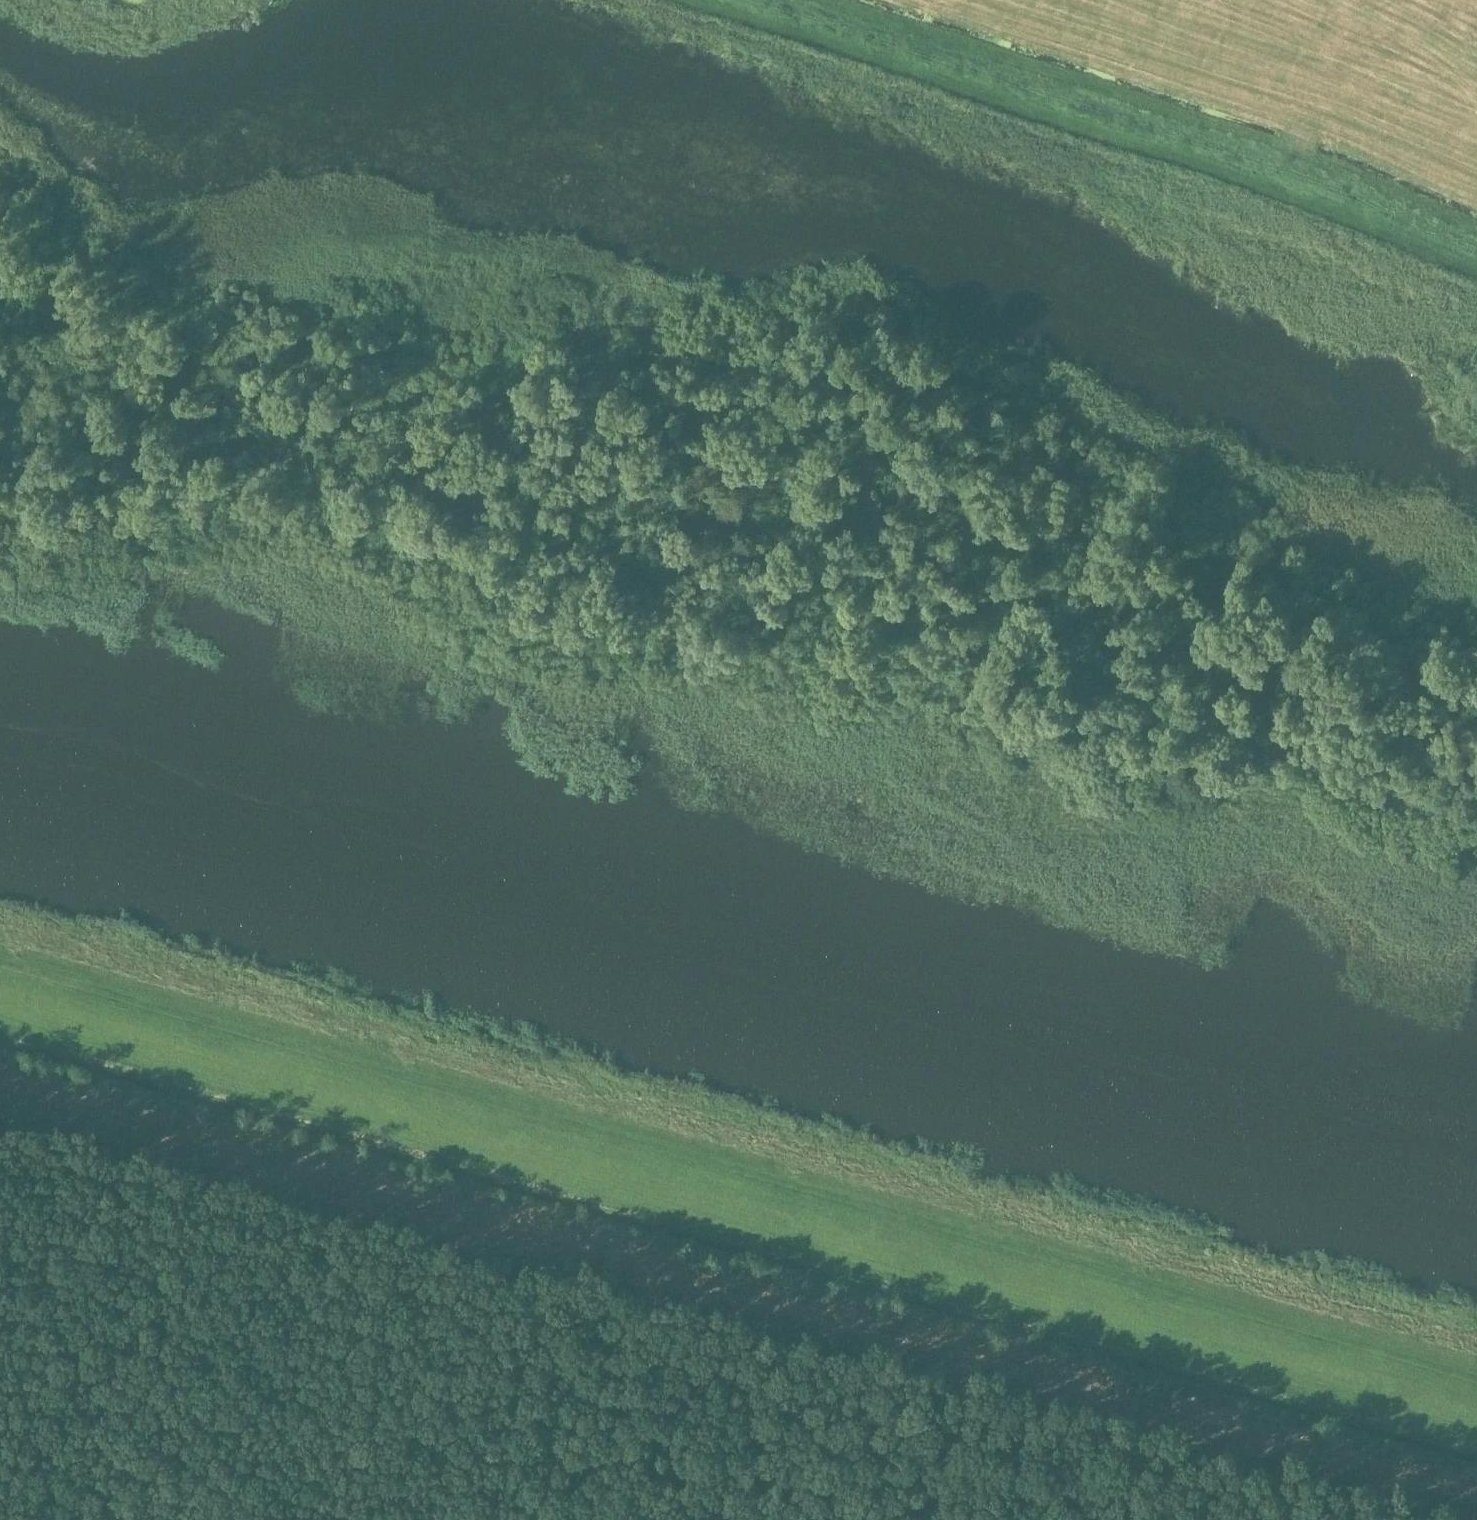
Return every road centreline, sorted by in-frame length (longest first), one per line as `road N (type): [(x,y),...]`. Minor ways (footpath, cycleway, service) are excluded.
road 1 (track): [(1476,1378),(0,960)]

